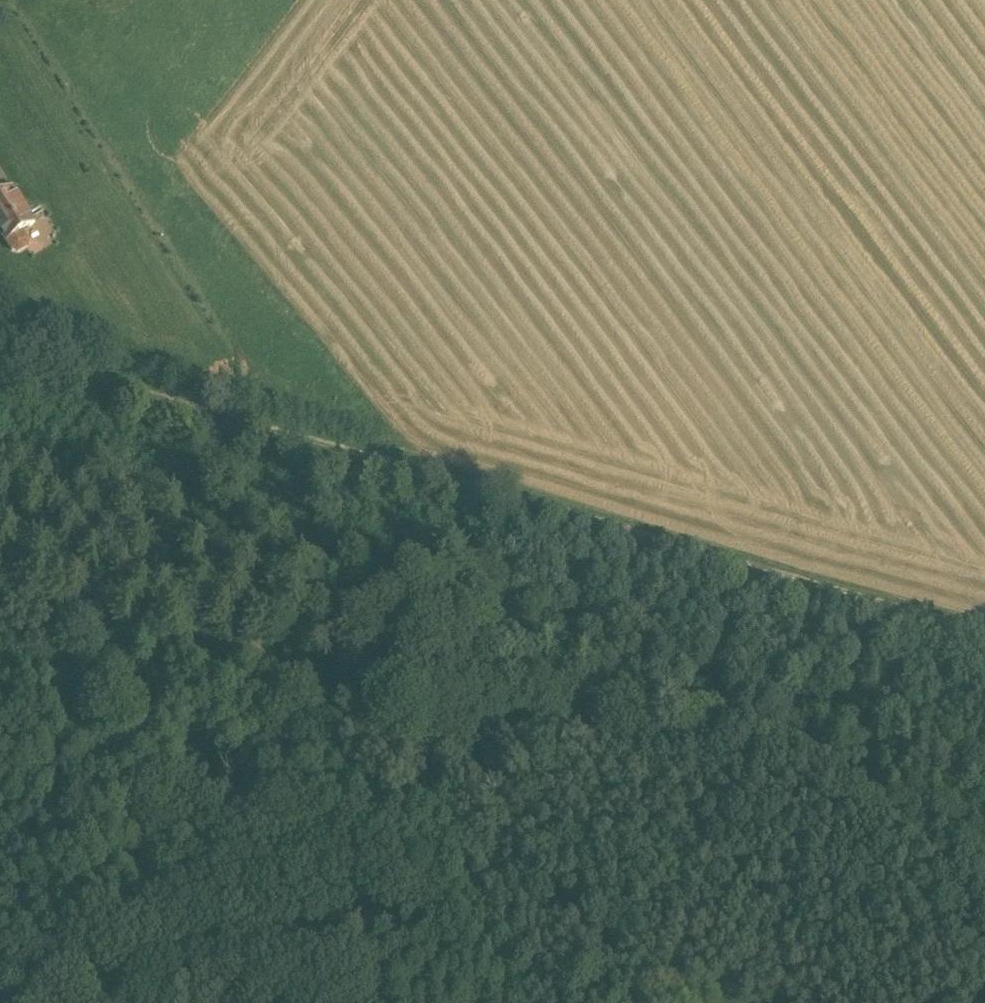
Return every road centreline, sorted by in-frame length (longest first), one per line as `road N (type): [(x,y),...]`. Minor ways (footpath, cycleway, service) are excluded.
road 1 (track): [(984,645),(0,354)]

